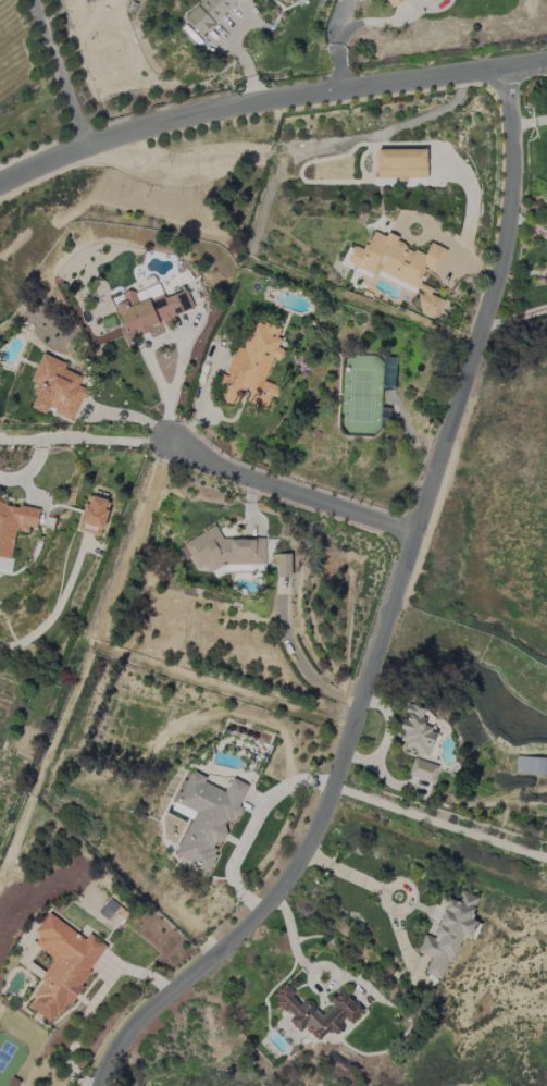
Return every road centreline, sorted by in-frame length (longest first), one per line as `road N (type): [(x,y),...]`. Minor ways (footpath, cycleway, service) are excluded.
road 1 (residential): [(509,70),(512,161),(493,299),(332,810),(246,931),(126,1035),(100,1085)]
road 2 (tertiary): [(546,64),(350,89),(165,125),(98,143),(0,184)]
road 3 (residential): [(414,536),(217,468),(167,441)]
road 4 (residential): [(98,143),(40,0)]

